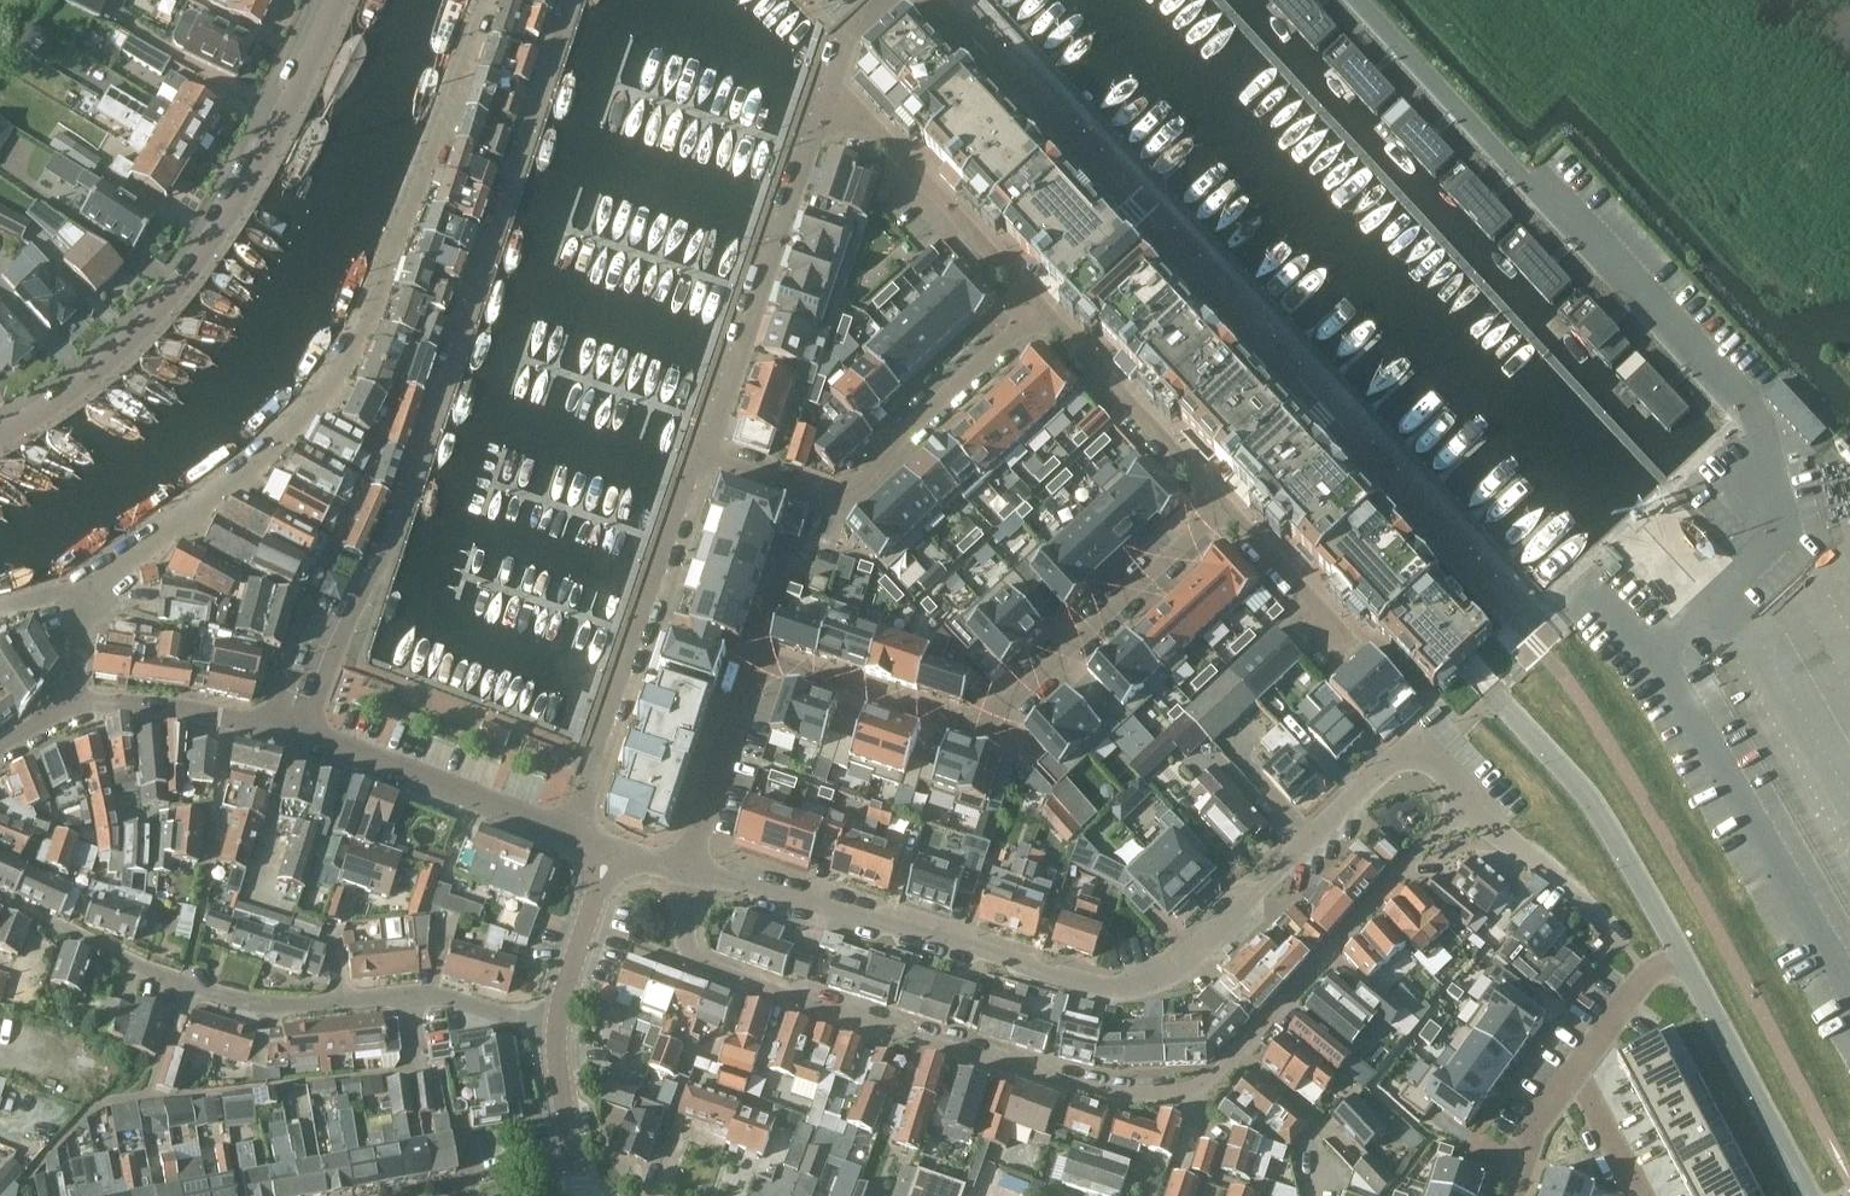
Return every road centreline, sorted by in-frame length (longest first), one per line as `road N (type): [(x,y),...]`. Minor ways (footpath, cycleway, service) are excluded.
road 1 (residential): [(1358,0),(1760,420),(1791,531),(1660,652),(1849,986)]
road 2 (unclassified): [(689,870),(695,956),(718,973),(1049,1077),(1104,1091),(1176,1093),(1218,1073),(1472,795)]
road 3 (unclassified): [(689,870),(1098,985),(1128,986),(1181,967),(1406,756),(1434,762),(1472,795)]
road 4 (residential): [(689,870),(755,657),(989,726),(1225,504)]
road 5 (residential): [(307,741),(334,657),(392,532),(576,0)]
road 6 (unclassified): [(94,582),(126,570),(210,509),(299,431),(358,353),(489,0)]
road 7 (residential): [(0,437),(46,415),(144,338),(216,244),(343,0)]
road 8 (residential): [(1040,304),(889,449),(867,483),(836,498),(705,455)]
road 9 (residential): [(705,455),(575,837)]
road 10 (residential): [(821,94),(705,455)]
road 11 (residential): [(0,898),(187,986),(279,1008),(342,1002)]
road 12 (residential): [(1040,304),(887,139),(821,94)]
road 13 (residential): [(575,837),(307,741)]
road 14 (residential): [(1225,504),(1040,304)]
road 15 (residential): [(75,708),(161,708),(307,741)]
road 16 (residential): [(342,1002),(440,996),(555,1032)]
road 17 (unclassified): [(1472,795),(1626,947)]
road 18 (residential): [(555,1032),(611,849)]
road 19 (residential): [(1225,504),(1350,641)]
road 20 (residential): [(578,1195),(555,1032)]
road 21 (residential): [(1686,964),(1647,974),(1575,1074)]
road 22 (residential): [(1575,1074),(1640,1195)]
road 23 (residential): [(1575,1074),(1537,1123),(1515,1195)]
road 24 (residential): [(75,708),(94,582)]

